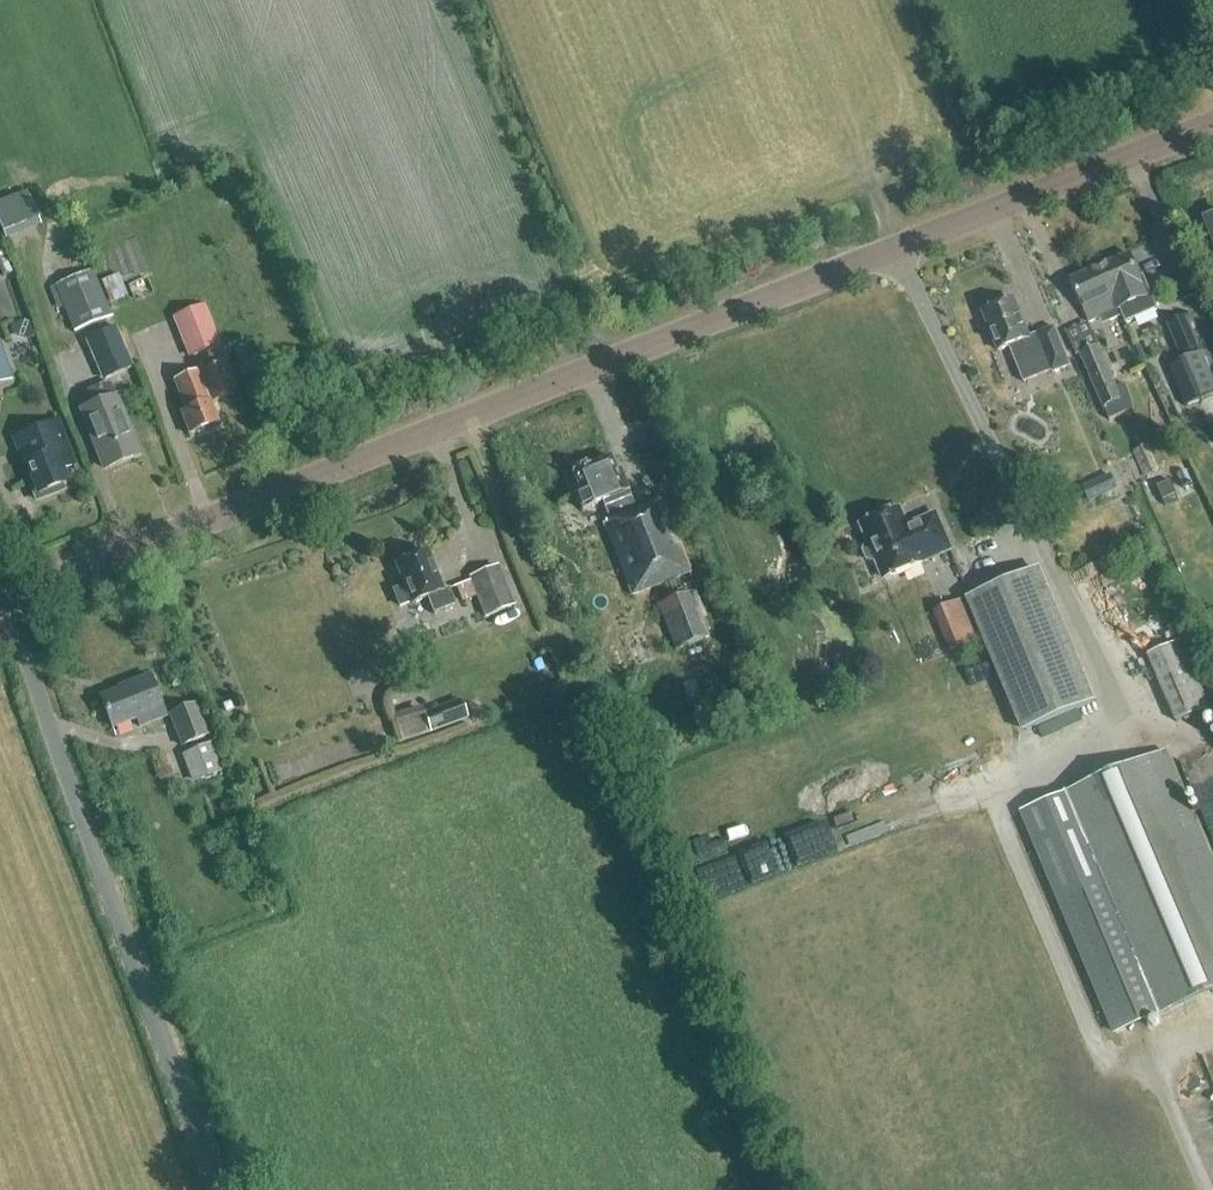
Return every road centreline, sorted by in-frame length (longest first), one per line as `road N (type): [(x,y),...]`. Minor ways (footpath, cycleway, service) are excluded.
road 1 (tertiary): [(3,599),(1212,125)]
road 2 (unclassified): [(213,1189),(3,599)]

